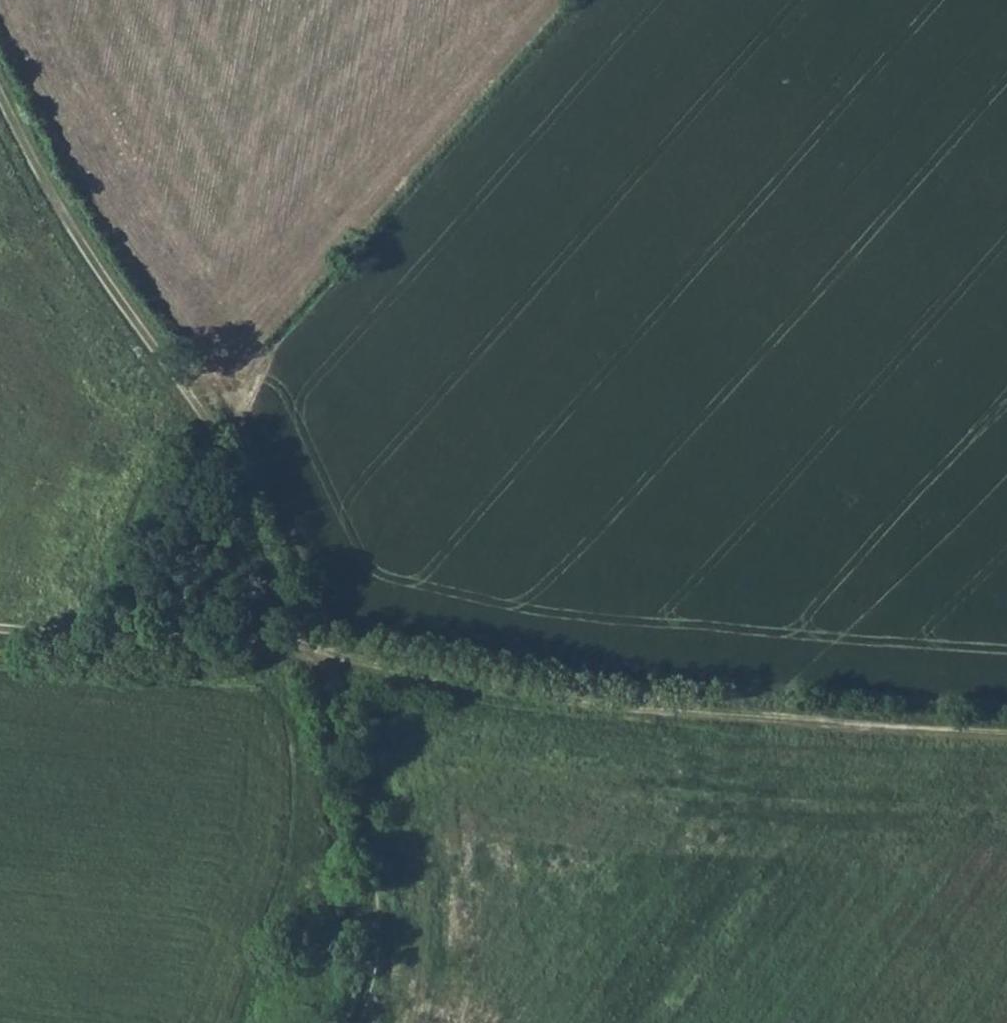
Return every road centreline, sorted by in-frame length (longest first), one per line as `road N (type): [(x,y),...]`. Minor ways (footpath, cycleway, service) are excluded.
road 1 (track): [(301,646),(385,669),(724,717),(1006,737)]
road 2 (track): [(0,89),(214,442),(301,646)]
road 3 (track): [(0,635),(301,646)]

